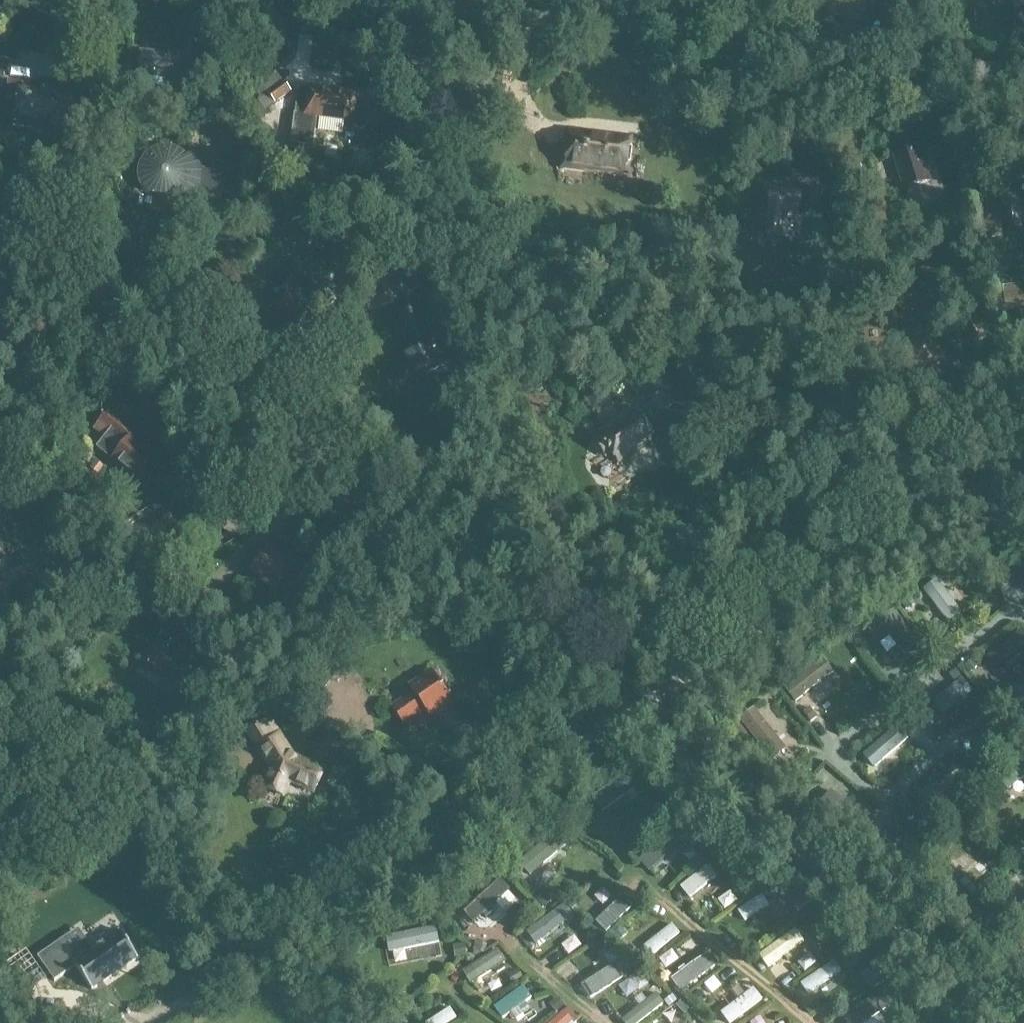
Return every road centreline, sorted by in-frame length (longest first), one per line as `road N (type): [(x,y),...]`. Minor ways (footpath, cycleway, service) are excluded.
road 1 (track): [(1004,1022),(0,175)]
road 2 (unclassified): [(144,1022),(640,714),(1023,459)]
road 3 (tertiary): [(1023,69),(424,0)]
road 4 (track): [(240,958),(101,792),(0,709)]

